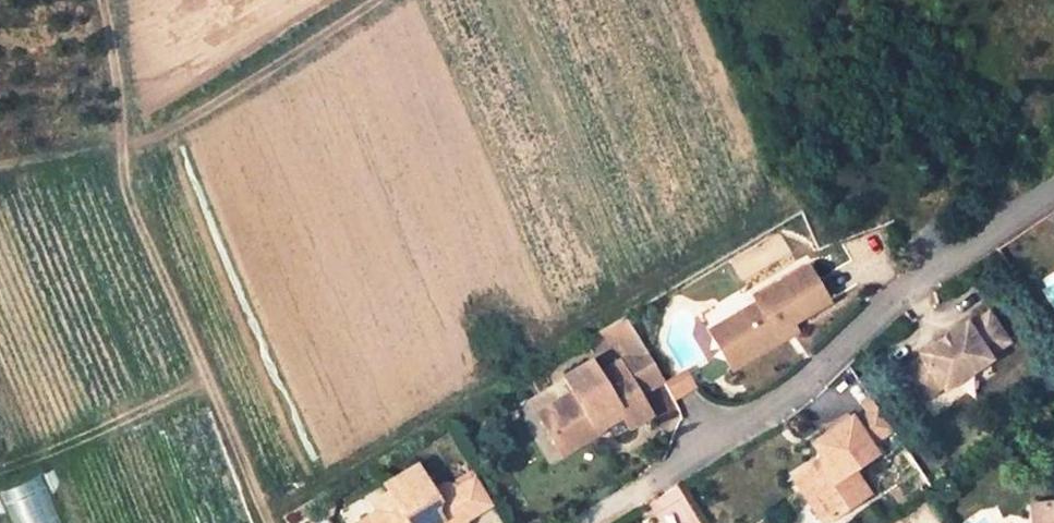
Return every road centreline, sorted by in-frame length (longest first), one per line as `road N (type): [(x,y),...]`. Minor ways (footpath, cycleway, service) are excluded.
road 1 (residential): [(1053,191),(892,297),(774,408),(584,522)]
road 2 (track): [(269,522),(127,192),(102,0)]

